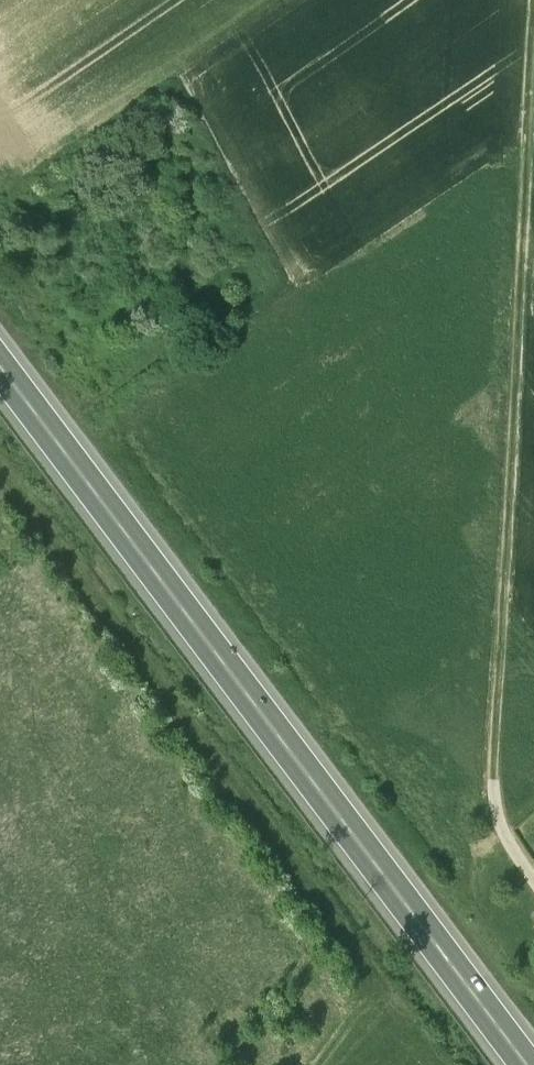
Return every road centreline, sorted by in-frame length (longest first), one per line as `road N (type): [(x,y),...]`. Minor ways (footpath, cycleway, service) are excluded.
road 1 (primary): [(530,1064),(0,355)]
road 2 (track): [(533,72),(494,776)]

